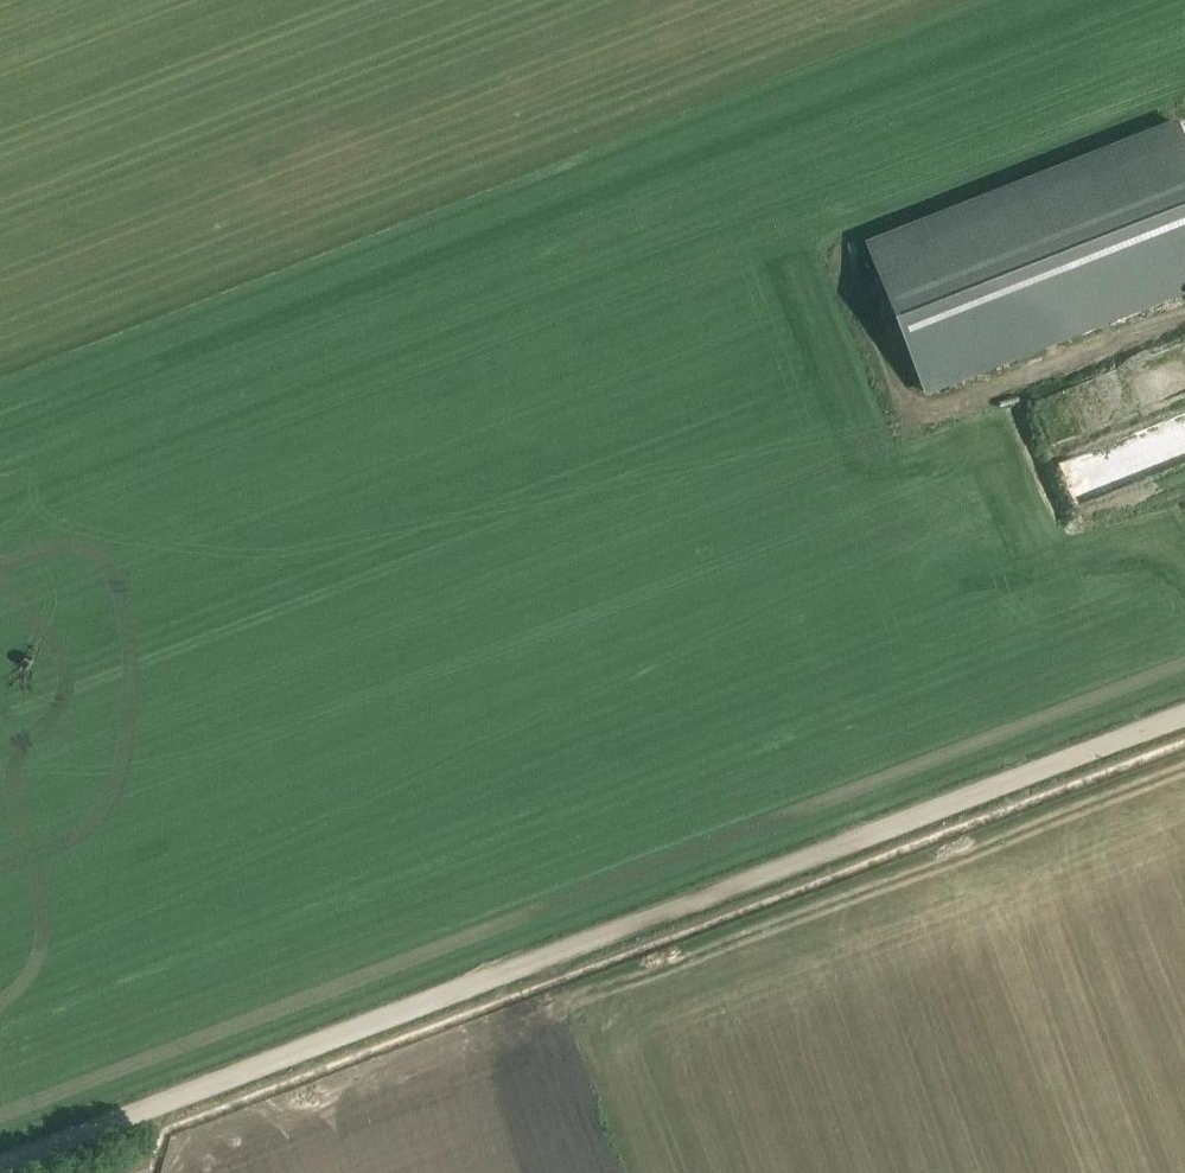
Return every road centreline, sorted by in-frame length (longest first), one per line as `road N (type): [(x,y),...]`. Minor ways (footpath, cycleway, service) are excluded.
road 1 (track): [(1184,717),(0,1168)]

